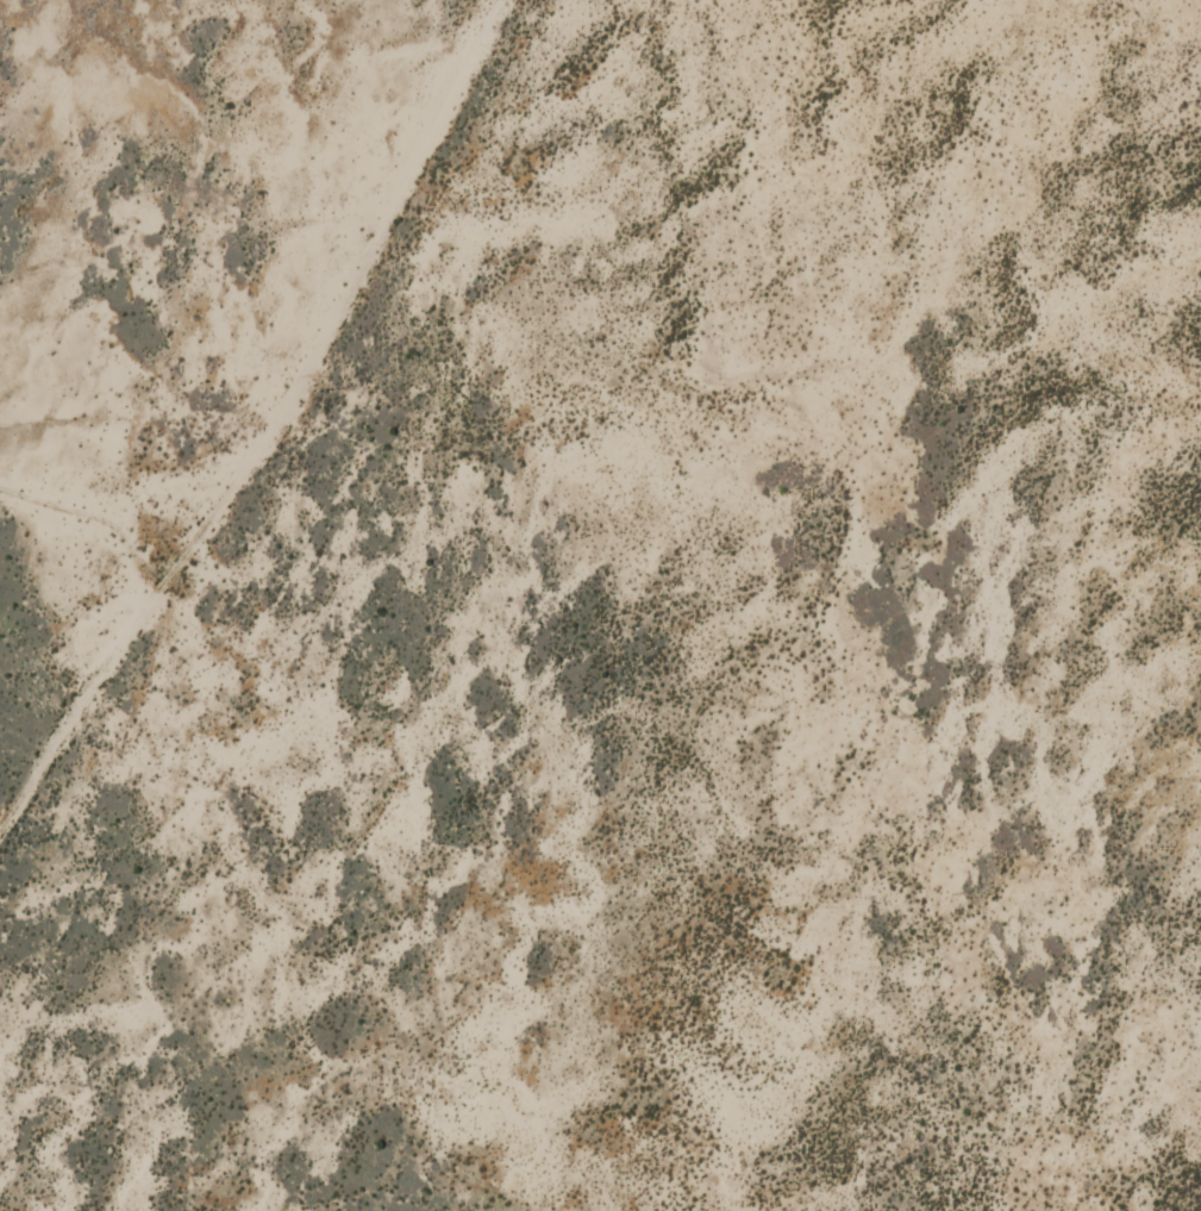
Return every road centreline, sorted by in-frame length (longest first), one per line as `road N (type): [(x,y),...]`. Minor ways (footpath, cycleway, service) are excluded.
road 1 (track): [(597,0),(493,157),(0,811)]

